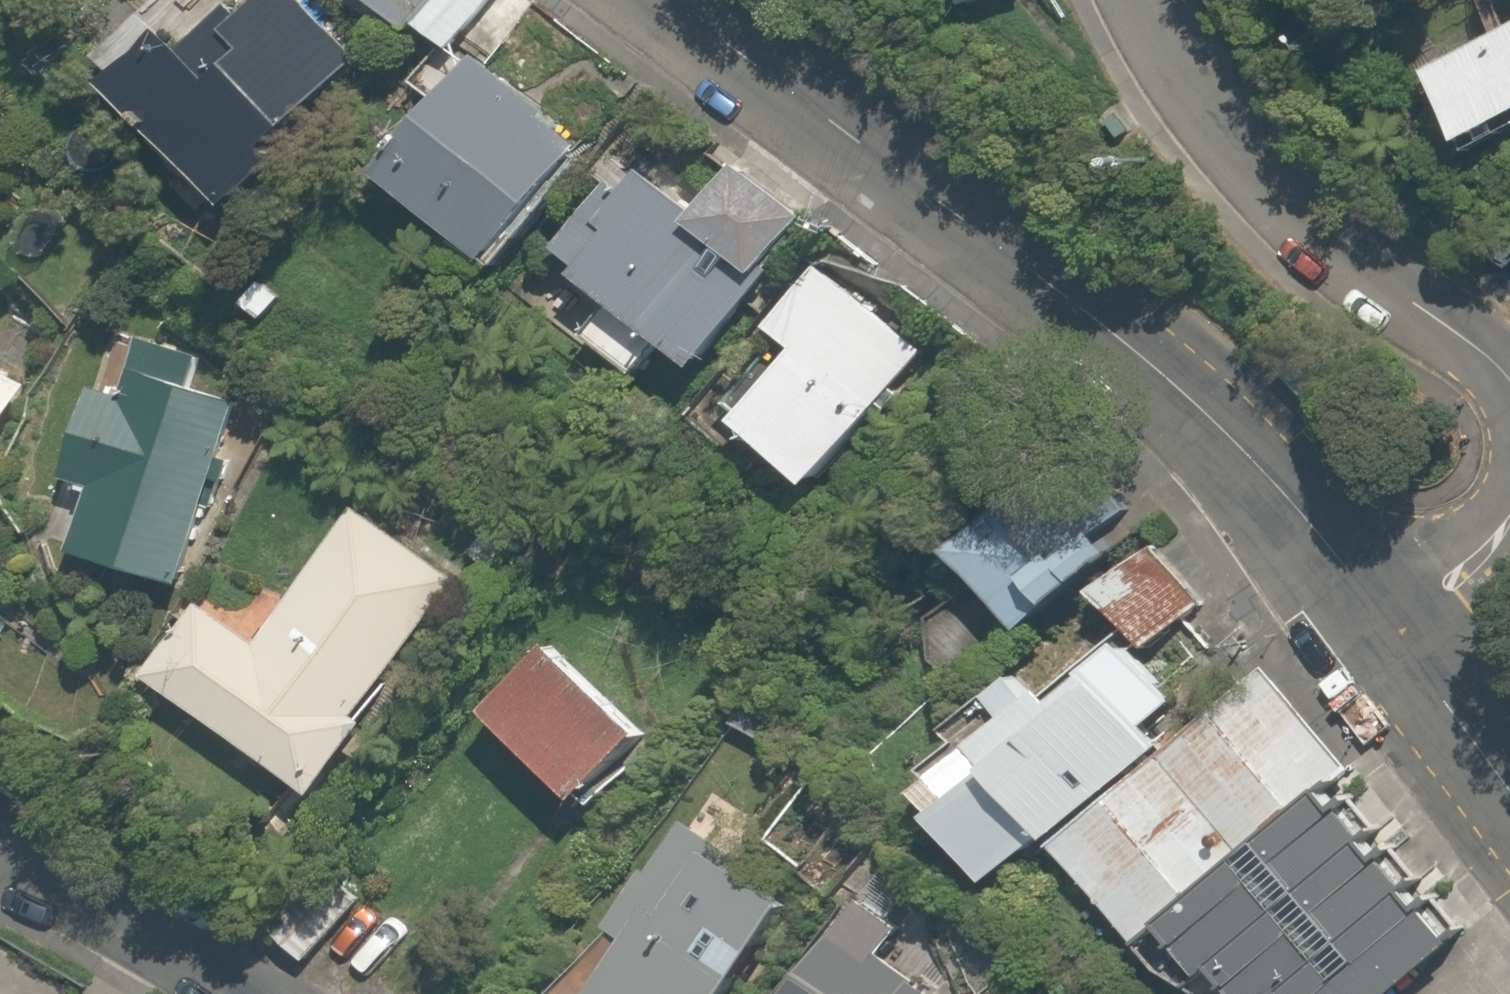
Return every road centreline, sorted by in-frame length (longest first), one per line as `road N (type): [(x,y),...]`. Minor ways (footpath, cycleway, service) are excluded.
road 1 (tertiary): [(662,0),(1146,397),(1377,640)]
road 2 (residential): [(1509,382),(1370,272),(1267,177),(1206,101),(1147,0)]
road 3 (residential): [(0,860),(56,881),(205,964),(237,993)]
road 4 (tertiary): [(1377,640),(1509,832)]
road 5 (residential): [(1377,640),(1460,583),(1509,519)]

